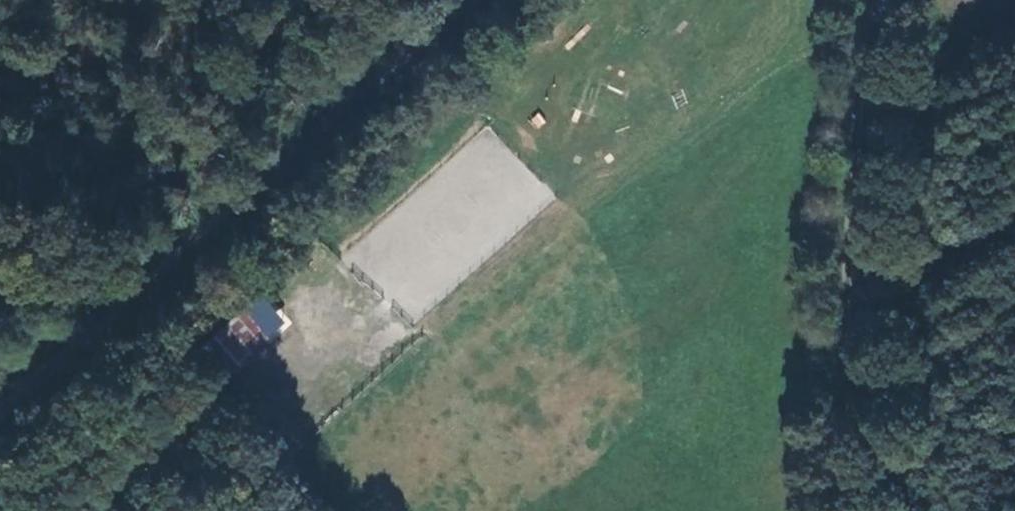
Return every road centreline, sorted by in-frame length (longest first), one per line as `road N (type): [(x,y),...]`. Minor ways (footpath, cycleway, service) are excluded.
road 1 (track): [(457,0),(0,405)]

